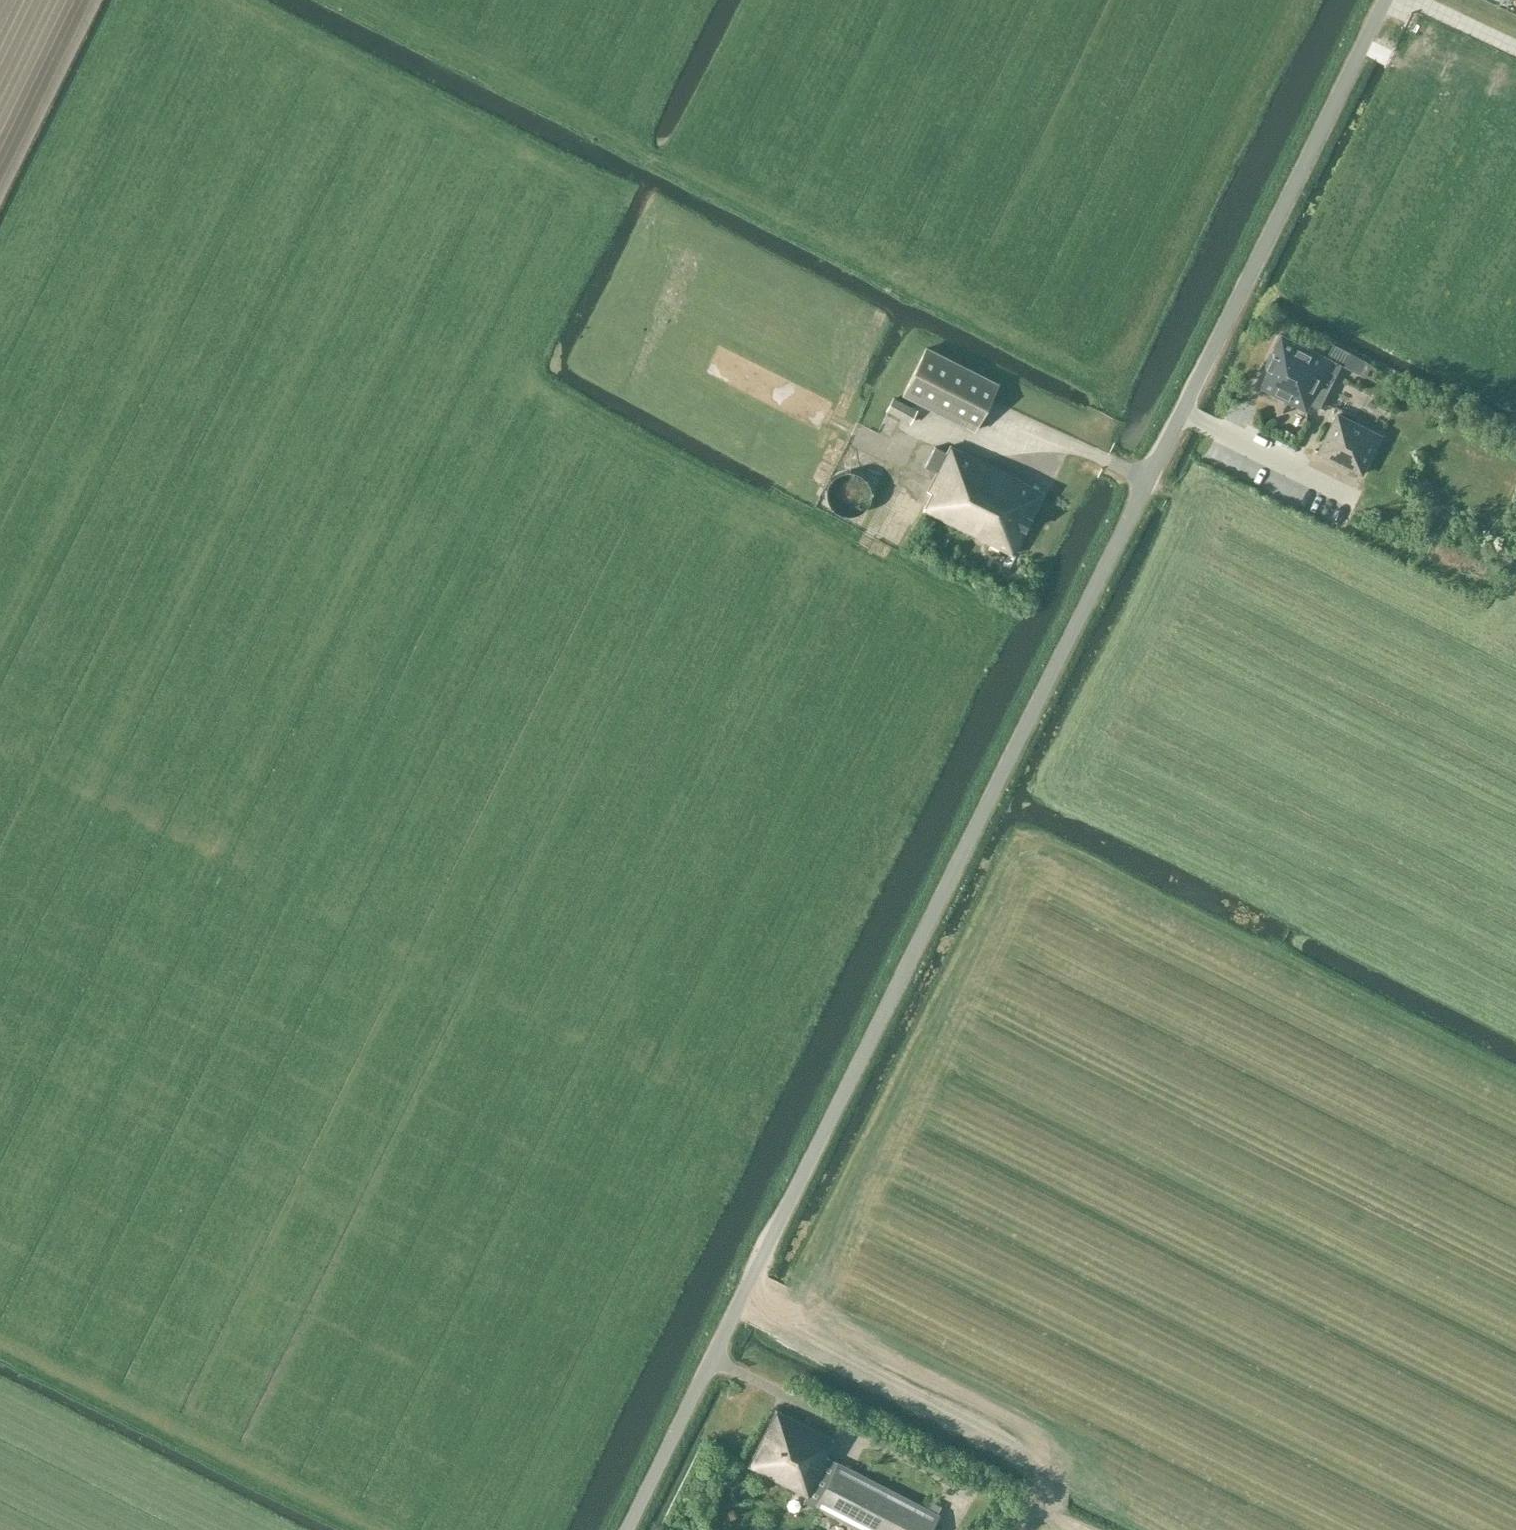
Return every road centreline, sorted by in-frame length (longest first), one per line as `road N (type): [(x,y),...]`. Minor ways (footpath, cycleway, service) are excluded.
road 1 (unclassified): [(627,1529),(1386,0)]

